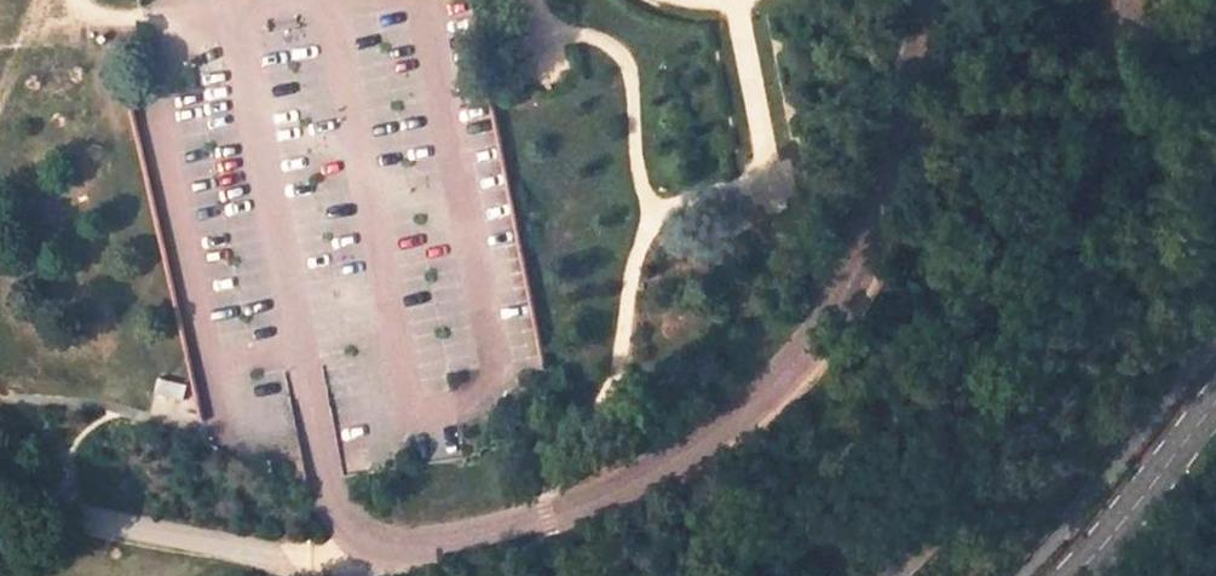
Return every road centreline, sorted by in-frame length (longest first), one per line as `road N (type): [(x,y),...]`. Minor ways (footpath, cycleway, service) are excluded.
road 1 (tertiary): [(1071,575),(1215,404)]

